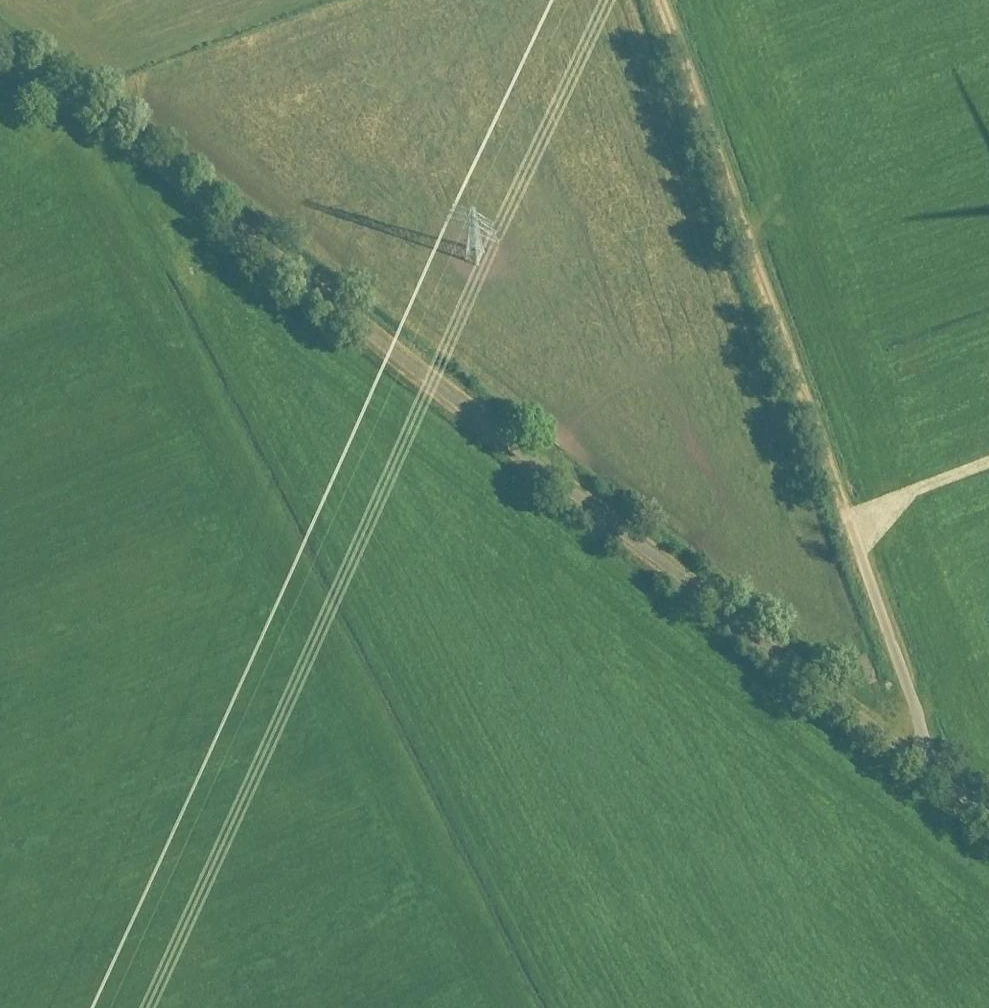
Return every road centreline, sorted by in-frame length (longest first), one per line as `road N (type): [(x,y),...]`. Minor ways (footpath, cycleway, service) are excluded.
road 1 (unclassified): [(988,817),(0,41)]
road 2 (track): [(660,0),(932,773)]

